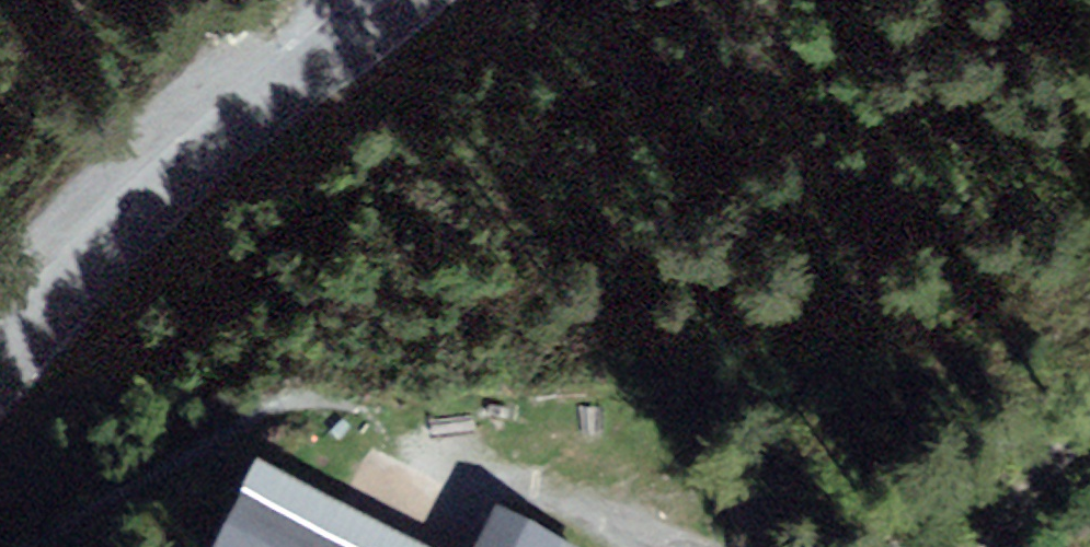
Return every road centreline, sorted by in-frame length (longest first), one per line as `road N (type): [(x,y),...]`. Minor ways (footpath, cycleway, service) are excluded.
road 1 (tertiary): [(379,0),(63,298),(0,370)]
road 2 (track): [(669,546),(339,410)]
road 3 (track): [(1089,433),(994,546)]

